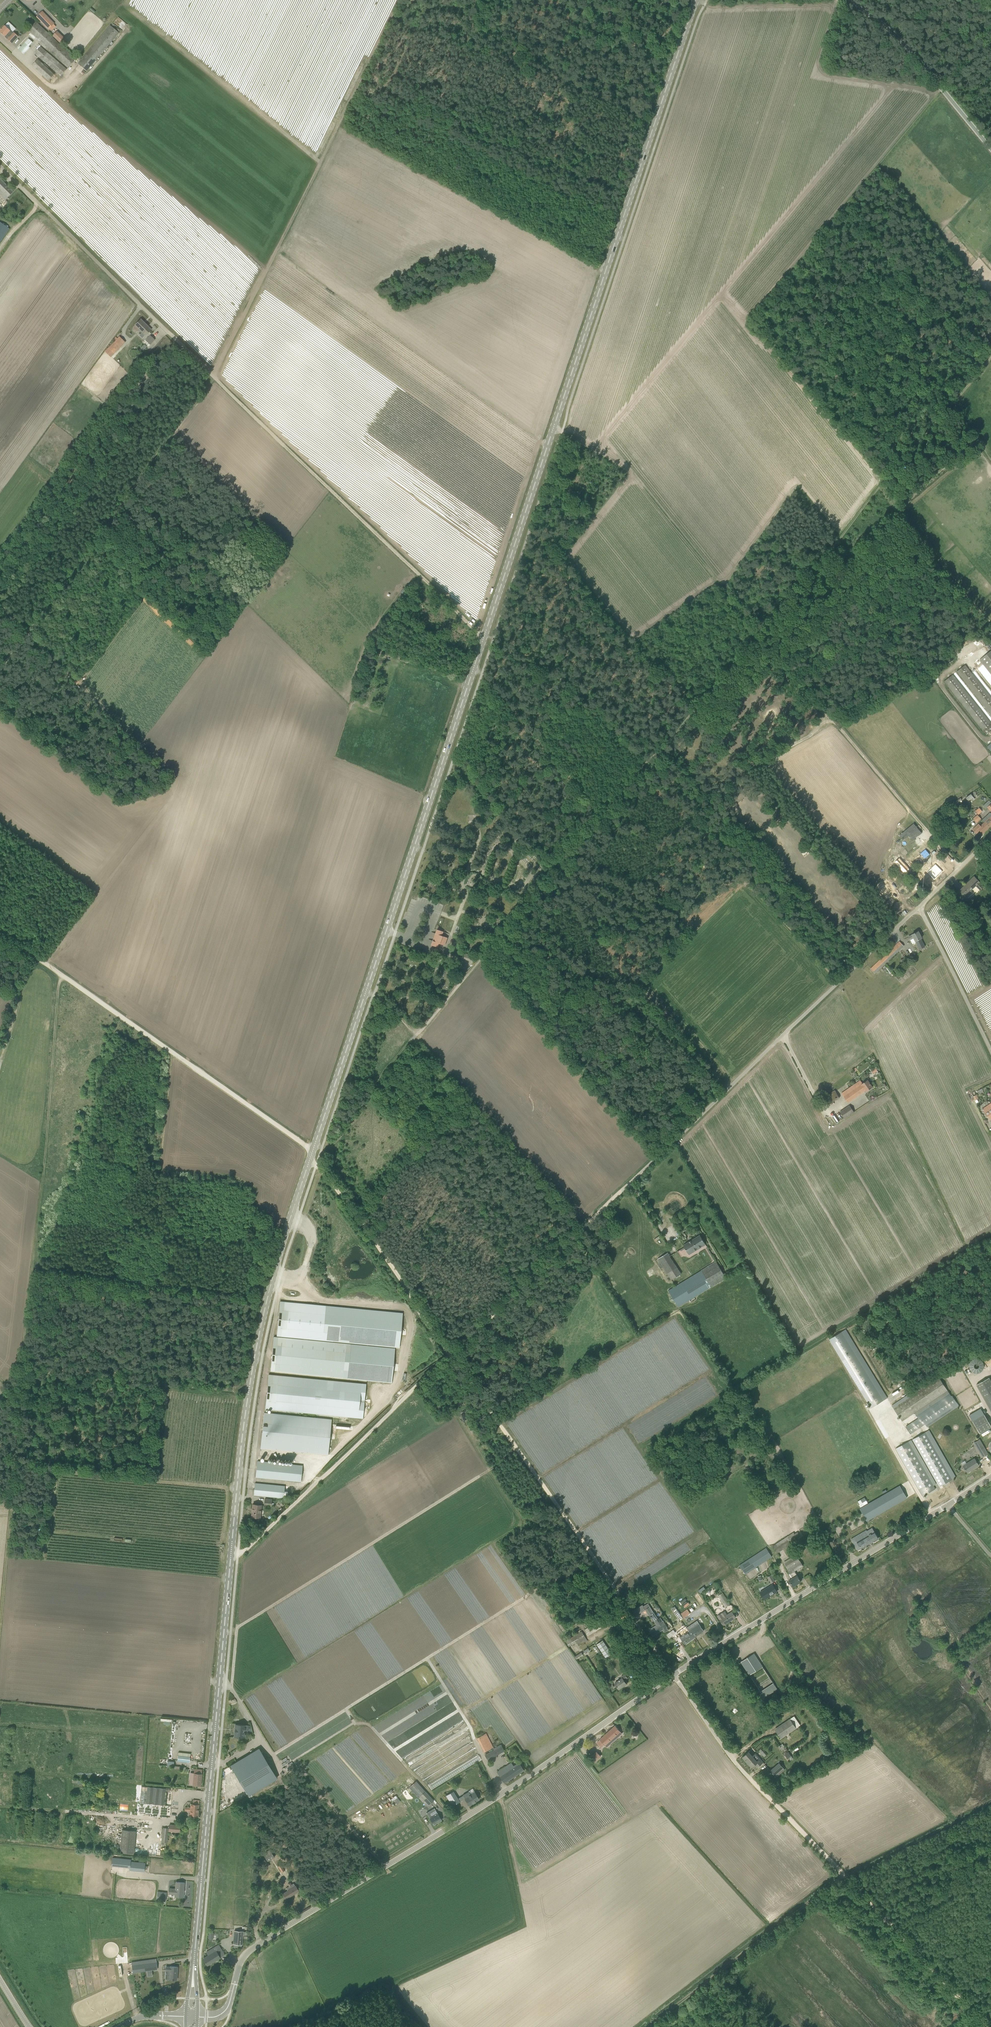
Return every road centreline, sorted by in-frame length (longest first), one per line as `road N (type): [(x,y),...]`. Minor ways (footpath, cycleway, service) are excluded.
road 1 (primary): [(193,1975),(244,1422),(266,1303),(696,0)]
road 2 (track): [(27,633),(212,378),(400,0)]
road 3 (tertiary): [(198,2016),(226,2009),(248,1952),(674,1674)]
road 4 (track): [(752,640),(416,1034)]
road 5 (track): [(485,636),(160,326)]
road 6 (track): [(60,975),(24,1395)]
road 7 (unclassified): [(627,1186),(919,907)]
road 8 (track): [(990,353),(752,640)]
road 9 (tertiary): [(674,1674),(949,1504)]
road 10 (track): [(60,975),(312,1155)]
road 11 (track): [(752,640),(958,868)]
road 12 (track): [(453,1352),(626,1602)]
road 13 (track): [(453,1352),(230,1558)]
road 14 (track): [(752,640),(733,599),(628,474),(553,429)]
road 15 (track): [(647,2026),(841,1875)]
road 16 (track): [(453,1352),(627,1186)]
road 17 (track): [(0,1632),(10,1456),(24,1395)]
road 18 (track): [(316,1165),(453,1352)]
road 19 (residential): [(160,326),(0,169)]
road 20 (track): [(628,474),(766,301)]
road 21 (unclassified): [(990,148),(899,39),(842,0)]
road 22 (track): [(841,1875),(984,2026)]
road 23 (track): [(990,1801),(841,1875)]
road 24 (track): [(416,1034),(316,1165)]
road 25 (unclassified): [(990,1051),(919,907)]
road 26 (unclassified): [(674,1674),(751,1780)]
road 27 (track): [(751,1780),(841,1875)]

